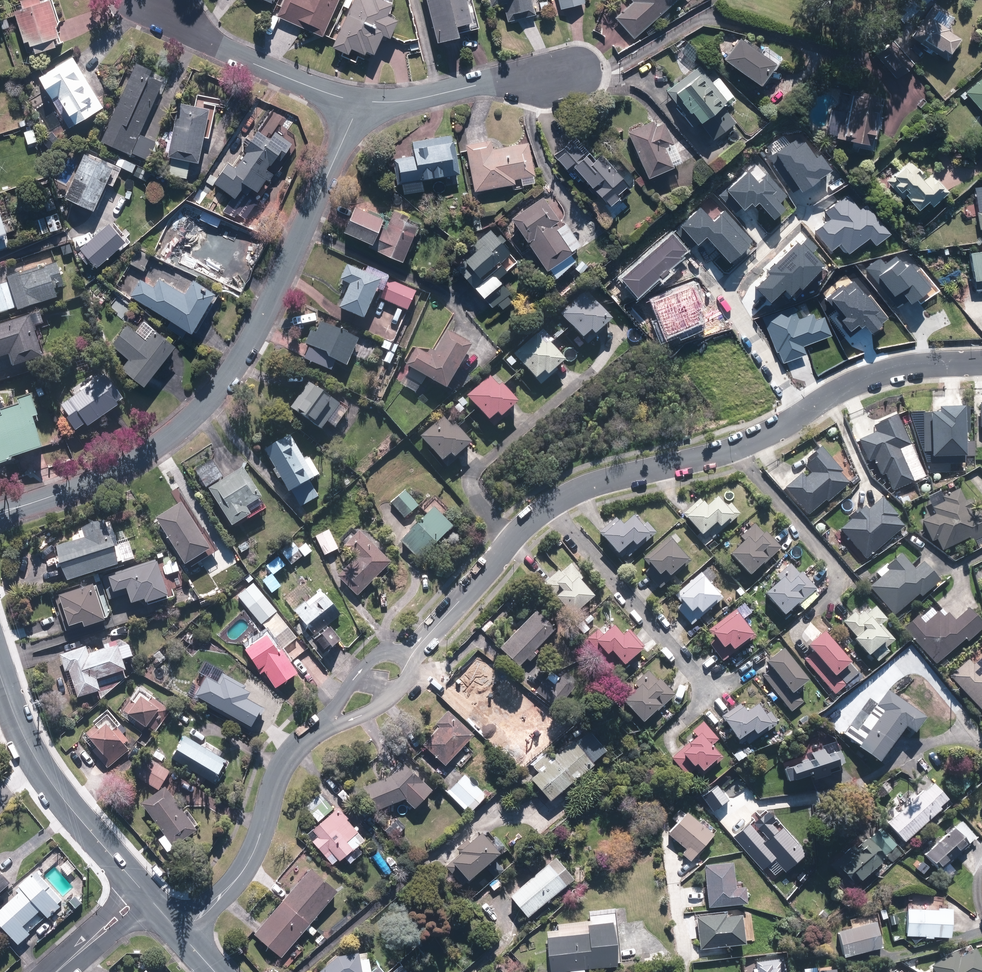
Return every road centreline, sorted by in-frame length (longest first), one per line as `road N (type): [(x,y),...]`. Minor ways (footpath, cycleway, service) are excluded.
road 1 (residential): [(0,512),(119,471),(186,425),(217,393),(360,102)]
road 2 (residential): [(416,647),(548,505),(606,477),(734,447),(790,422)]
road 3 (tertiary): [(145,894),(49,783),(0,671)]
road 4 (residential): [(180,934),(246,865),(286,761),(328,726)]
road 5 (residential): [(790,422),(728,307),(729,291),(803,217)]
road 6 (residential): [(360,102),(192,35),(157,0)]
road 7 (residential): [(579,72),(360,102)]
road 8 (residential): [(790,422),(875,374),(981,359)]
road 9 (residential): [(328,726),(368,662),(416,647)]
road 10 (residential): [(416,647),(394,695),(328,726)]

